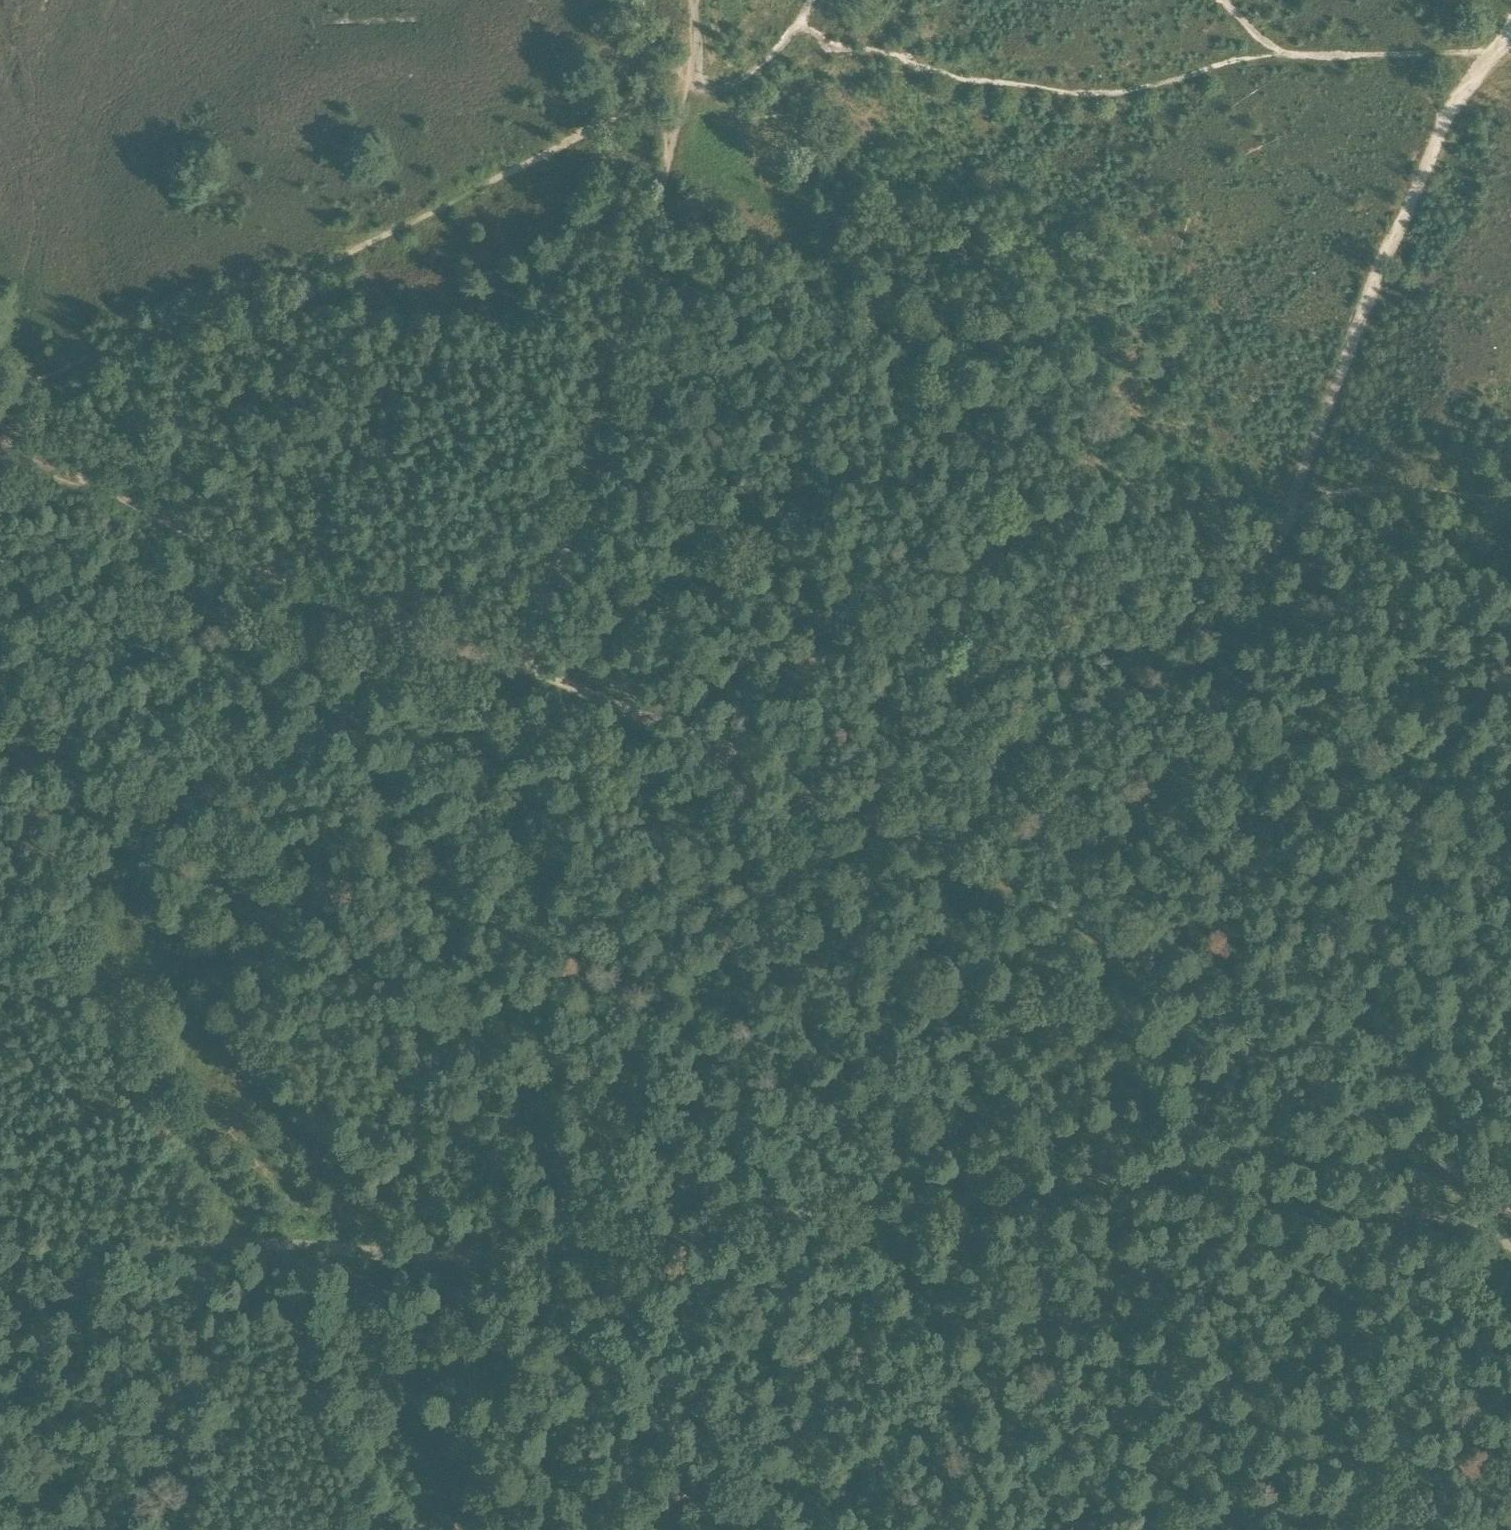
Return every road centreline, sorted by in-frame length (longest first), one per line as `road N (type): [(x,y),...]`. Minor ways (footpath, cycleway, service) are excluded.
road 1 (track): [(1510,1245),(1398,1207),(1219,1172),(1164,1171),(783,1220),(374,1251),(268,1244)]
road 2 (track): [(857,801),(427,638),(227,553),(0,440)]
road 3 (track): [(857,801),(1186,976),(1470,1175),(1503,1241)]
road 4 (track): [(0,399),(660,90)]
road 5 (track): [(268,1244),(94,1232),(0,1206)]

